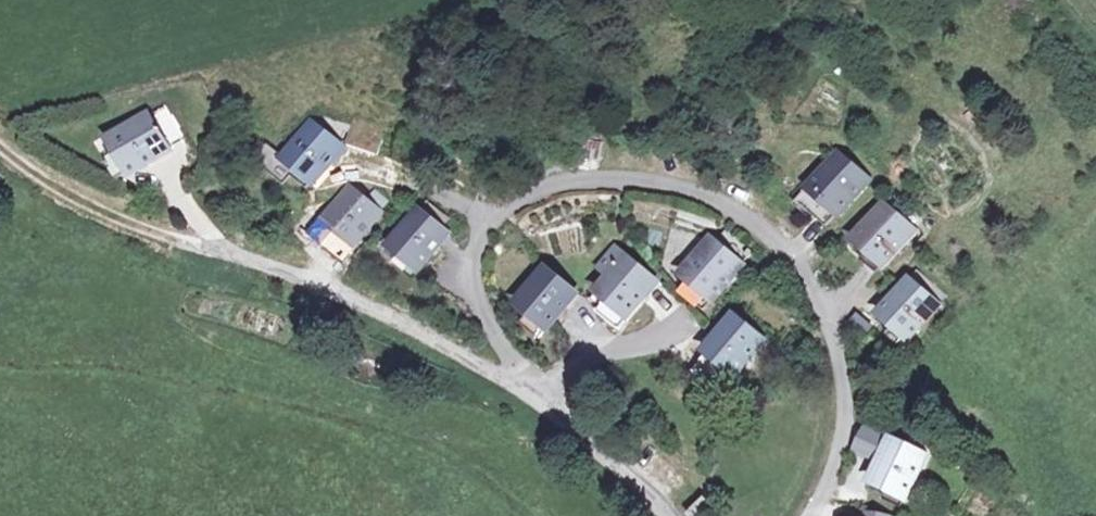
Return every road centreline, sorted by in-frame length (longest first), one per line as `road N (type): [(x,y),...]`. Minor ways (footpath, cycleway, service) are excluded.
road 1 (residential): [(811,515),(837,459),(844,400),(834,322),(809,265),(684,189),(639,177),(564,180),(519,191),(479,221),(473,291),(509,340),(507,384)]
road 2 (residential): [(507,384),(387,315),(248,261)]
road 3 (track): [(248,261),(45,176),(0,137)]
road 4 (residential): [(673,515),(540,401)]
road 5 (residential): [(540,401),(576,362),(665,338),(686,321)]

